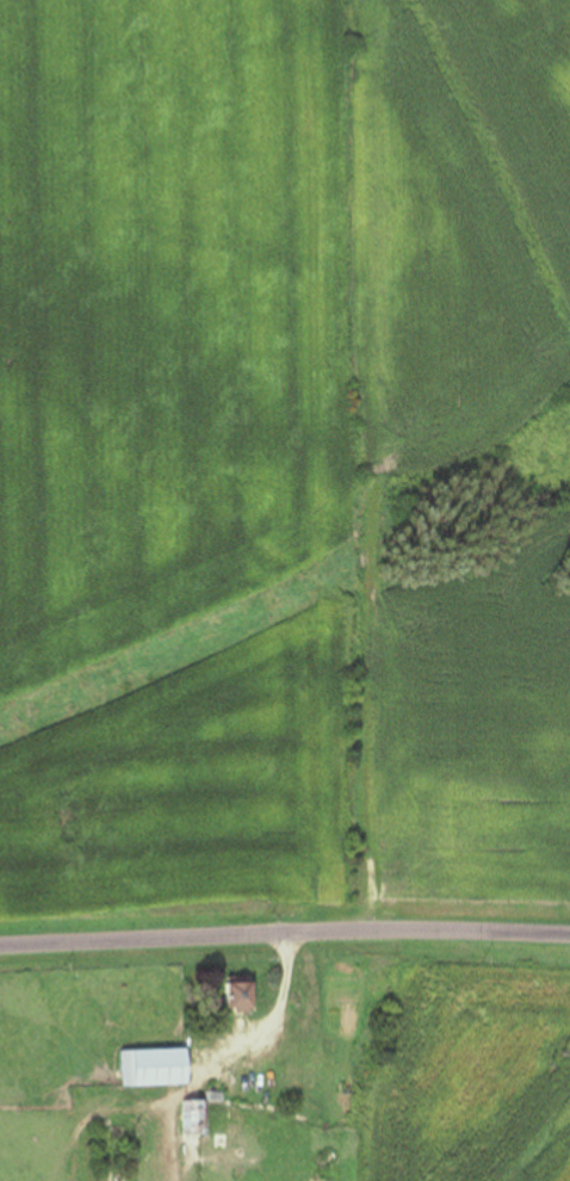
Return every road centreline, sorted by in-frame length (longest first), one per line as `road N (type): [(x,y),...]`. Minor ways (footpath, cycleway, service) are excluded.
road 1 (residential): [(569,937),(378,933),(0,948)]

